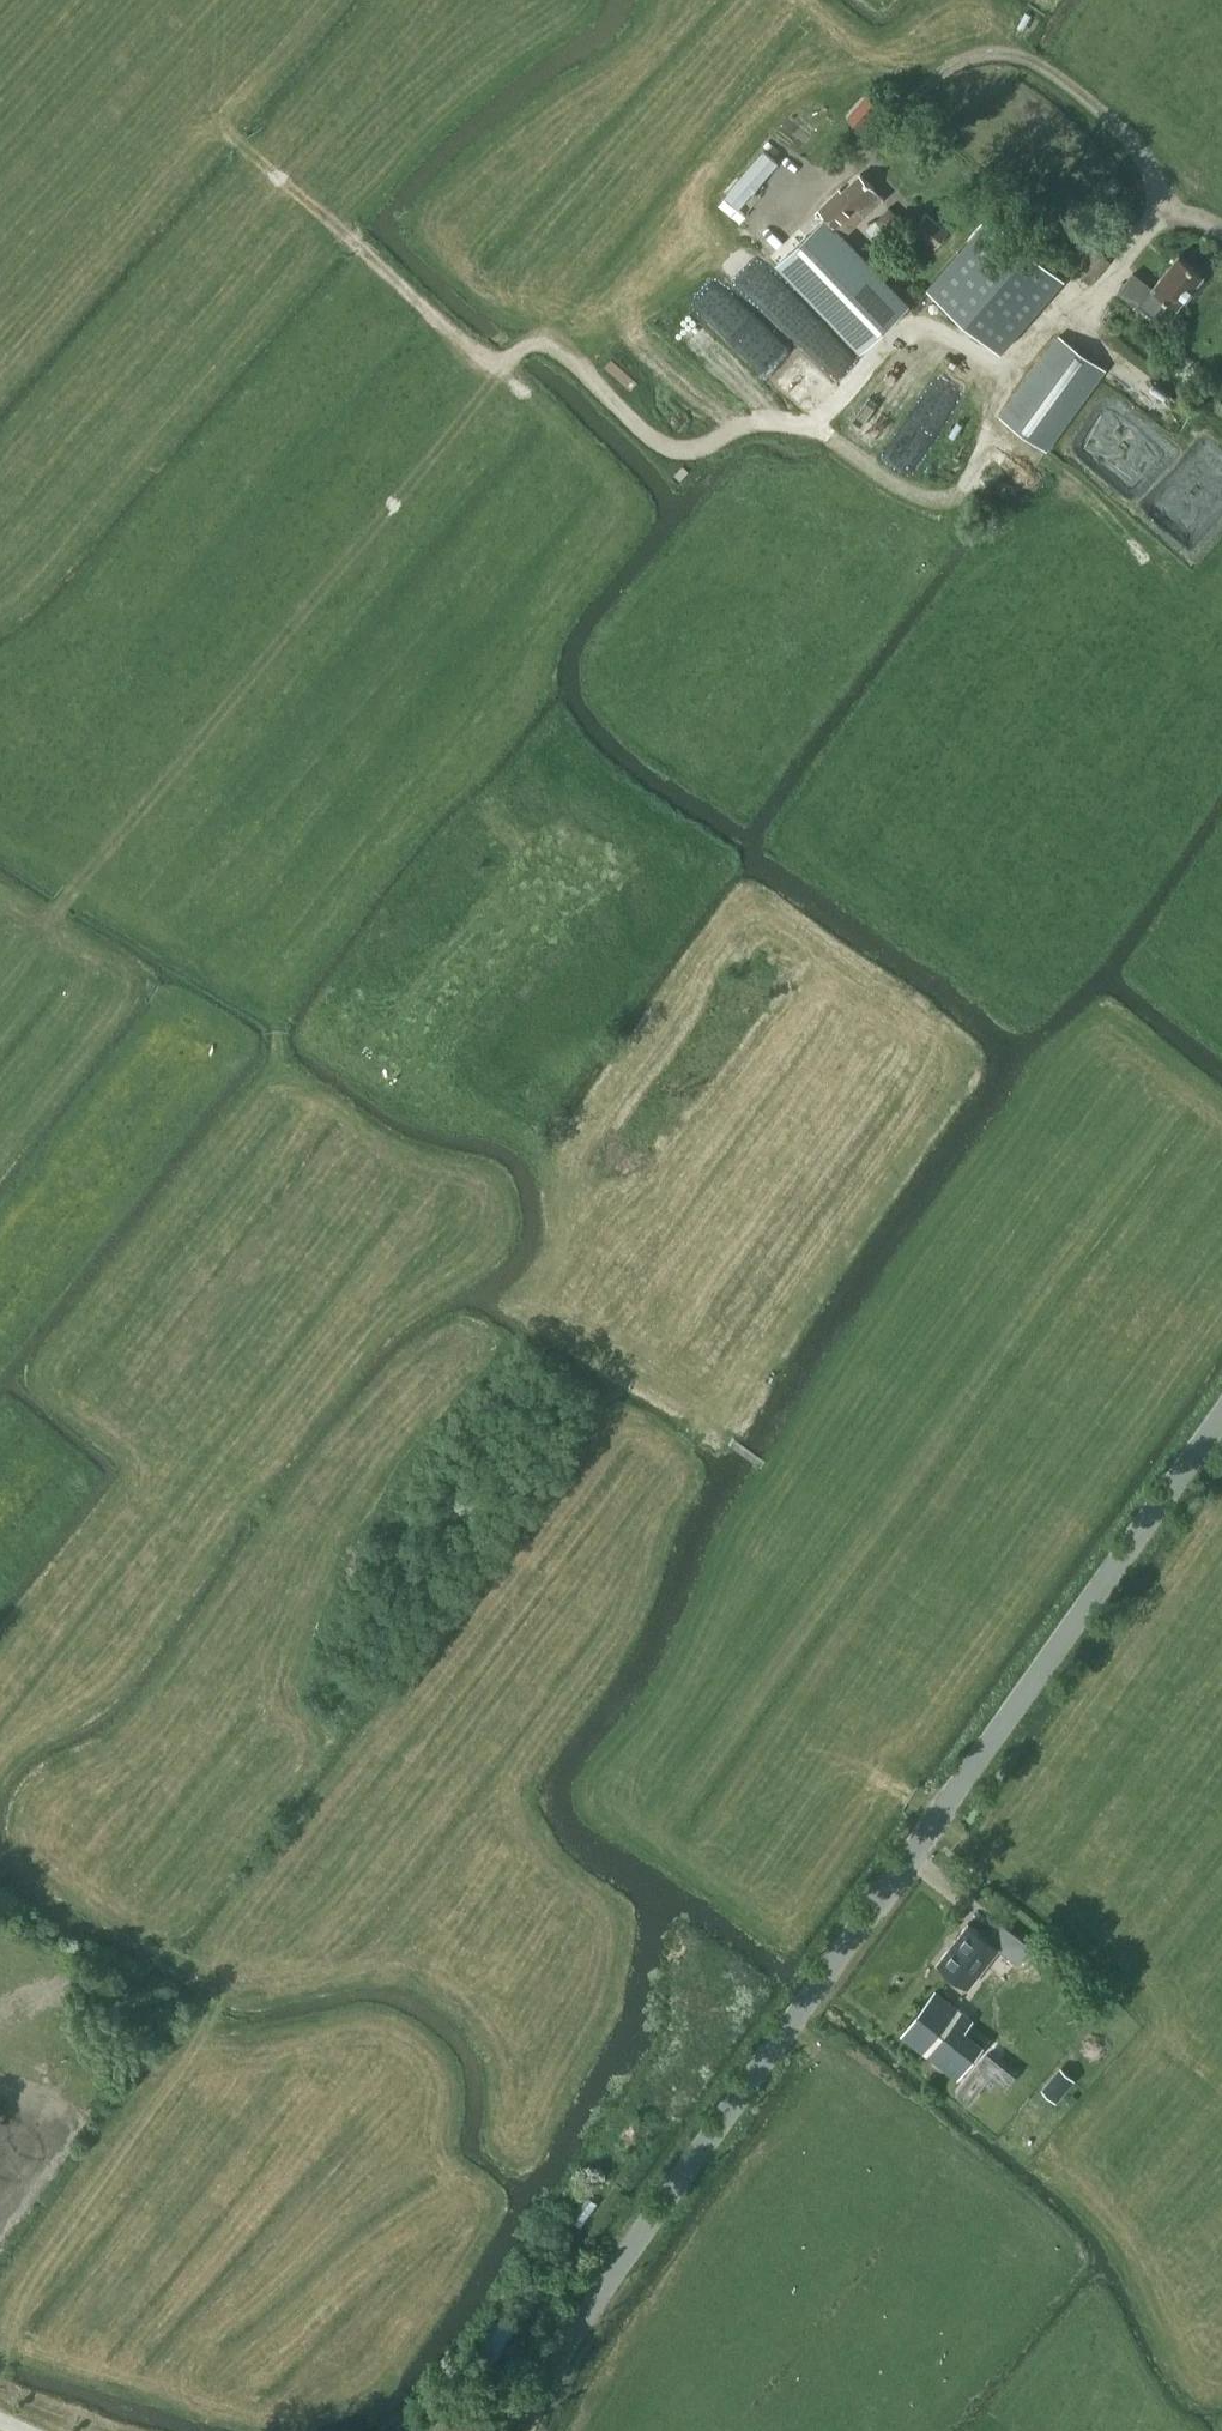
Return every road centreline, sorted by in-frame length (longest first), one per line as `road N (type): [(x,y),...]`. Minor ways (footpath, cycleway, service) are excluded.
road 1 (tertiary): [(524,2430),(585,2311),(1221,1413)]

